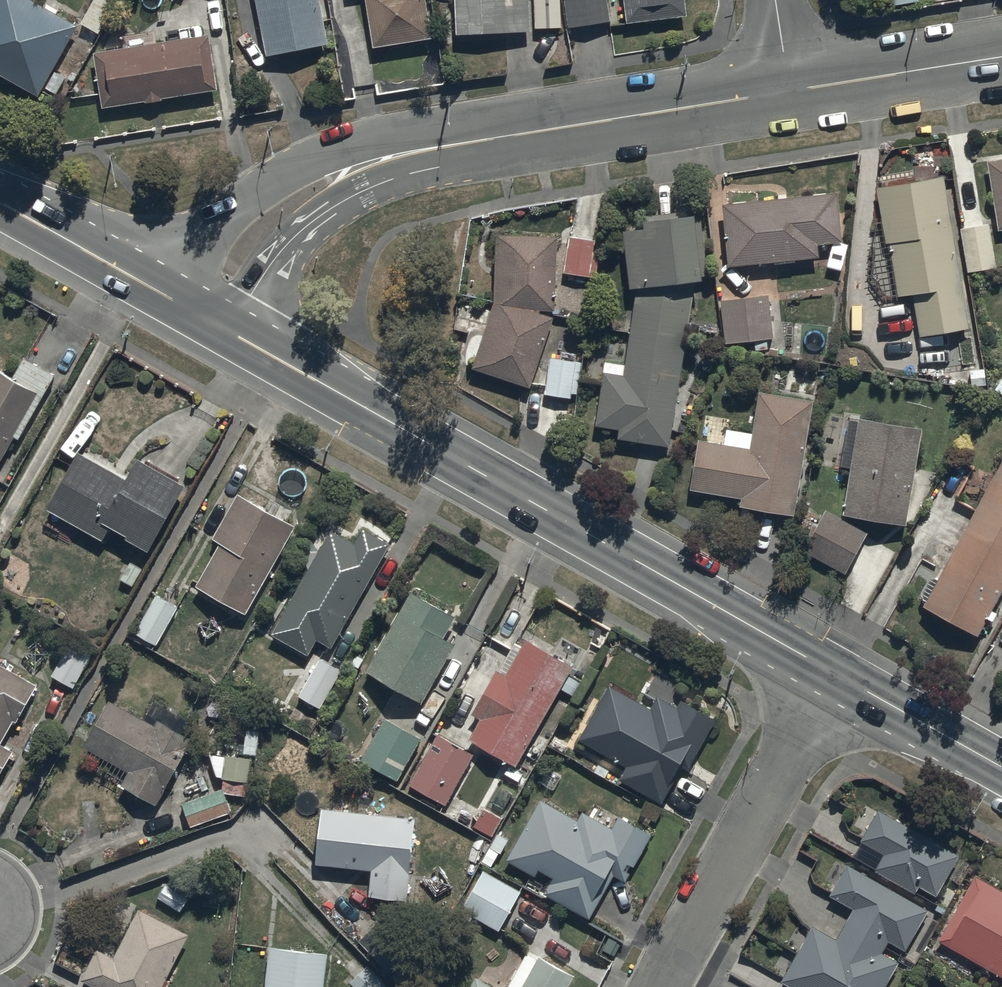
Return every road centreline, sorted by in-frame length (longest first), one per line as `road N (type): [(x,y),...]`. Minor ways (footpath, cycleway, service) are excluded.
road 1 (primary): [(200,314),(837,686)]
road 2 (tertiary): [(791,92),(376,164),(282,212),(249,239),(200,314)]
road 3 (residential): [(837,686),(670,986)]
road 4 (primary): [(0,203),(200,314)]
road 5 (tertiary): [(1001,58),(791,92)]
road 6 (primary): [(837,686),(1001,778)]

